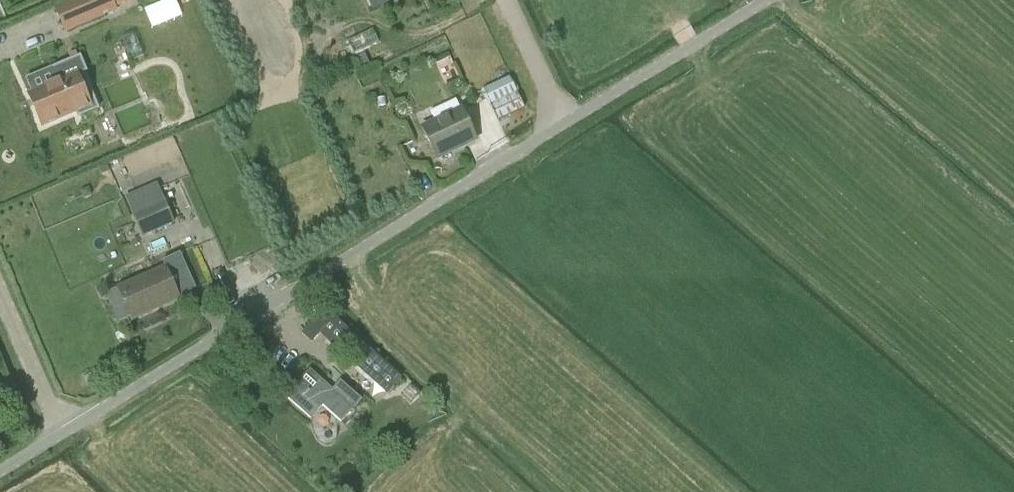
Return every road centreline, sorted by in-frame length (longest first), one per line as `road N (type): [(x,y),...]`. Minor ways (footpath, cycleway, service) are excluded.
road 1 (unclassified): [(62,433),(564,123)]
road 2 (unclassified): [(564,123),(763,0)]
road 3 (residential): [(0,291),(62,433)]
road 4 (residential): [(507,0),(564,123)]

